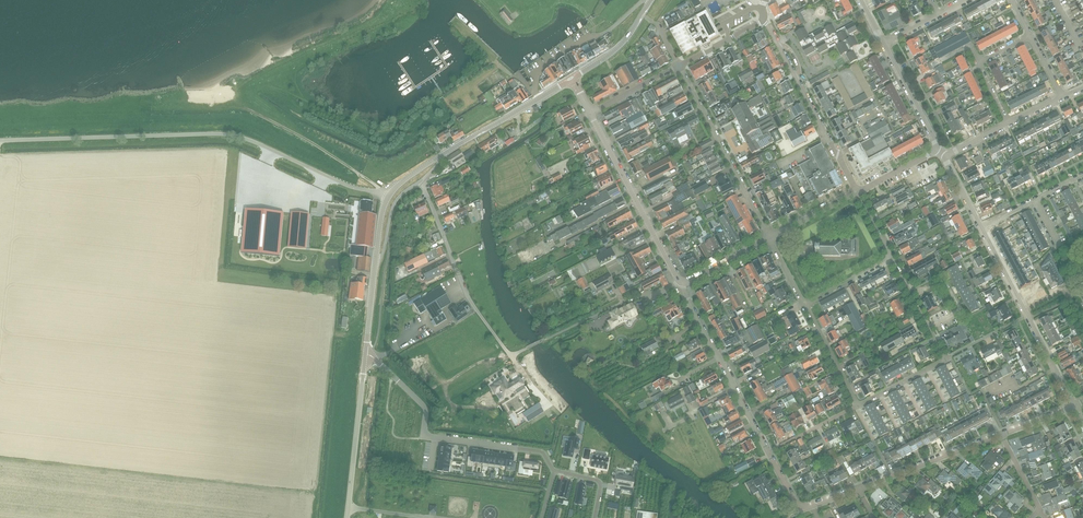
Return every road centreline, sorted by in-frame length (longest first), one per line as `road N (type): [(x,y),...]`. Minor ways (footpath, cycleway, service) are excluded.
road 1 (track): [(390,195),(234,99),(272,87),(385,131),(444,95)]
road 2 (unclassified): [(388,199),(243,137),(0,141)]
road 3 (residential): [(800,510),(681,281)]
road 4 (residential): [(1073,405),(980,228)]
road 5 (unclassified): [(511,357),(470,300),(423,182)]
road 6 (residential): [(765,18),(857,192)]
road 7 (residential): [(770,238),(680,66)]
road 8 (residential): [(681,281),(590,113)]
road 9 (tertiary): [(347,517),(366,355)]
road 10 (unclassified): [(859,488),(1002,434)]
road 11 (tertiary): [(442,157),(572,80)]
road 12 (residential): [(435,437),(542,452),(555,471)]
road 13 (residential): [(944,157),(884,45)]

